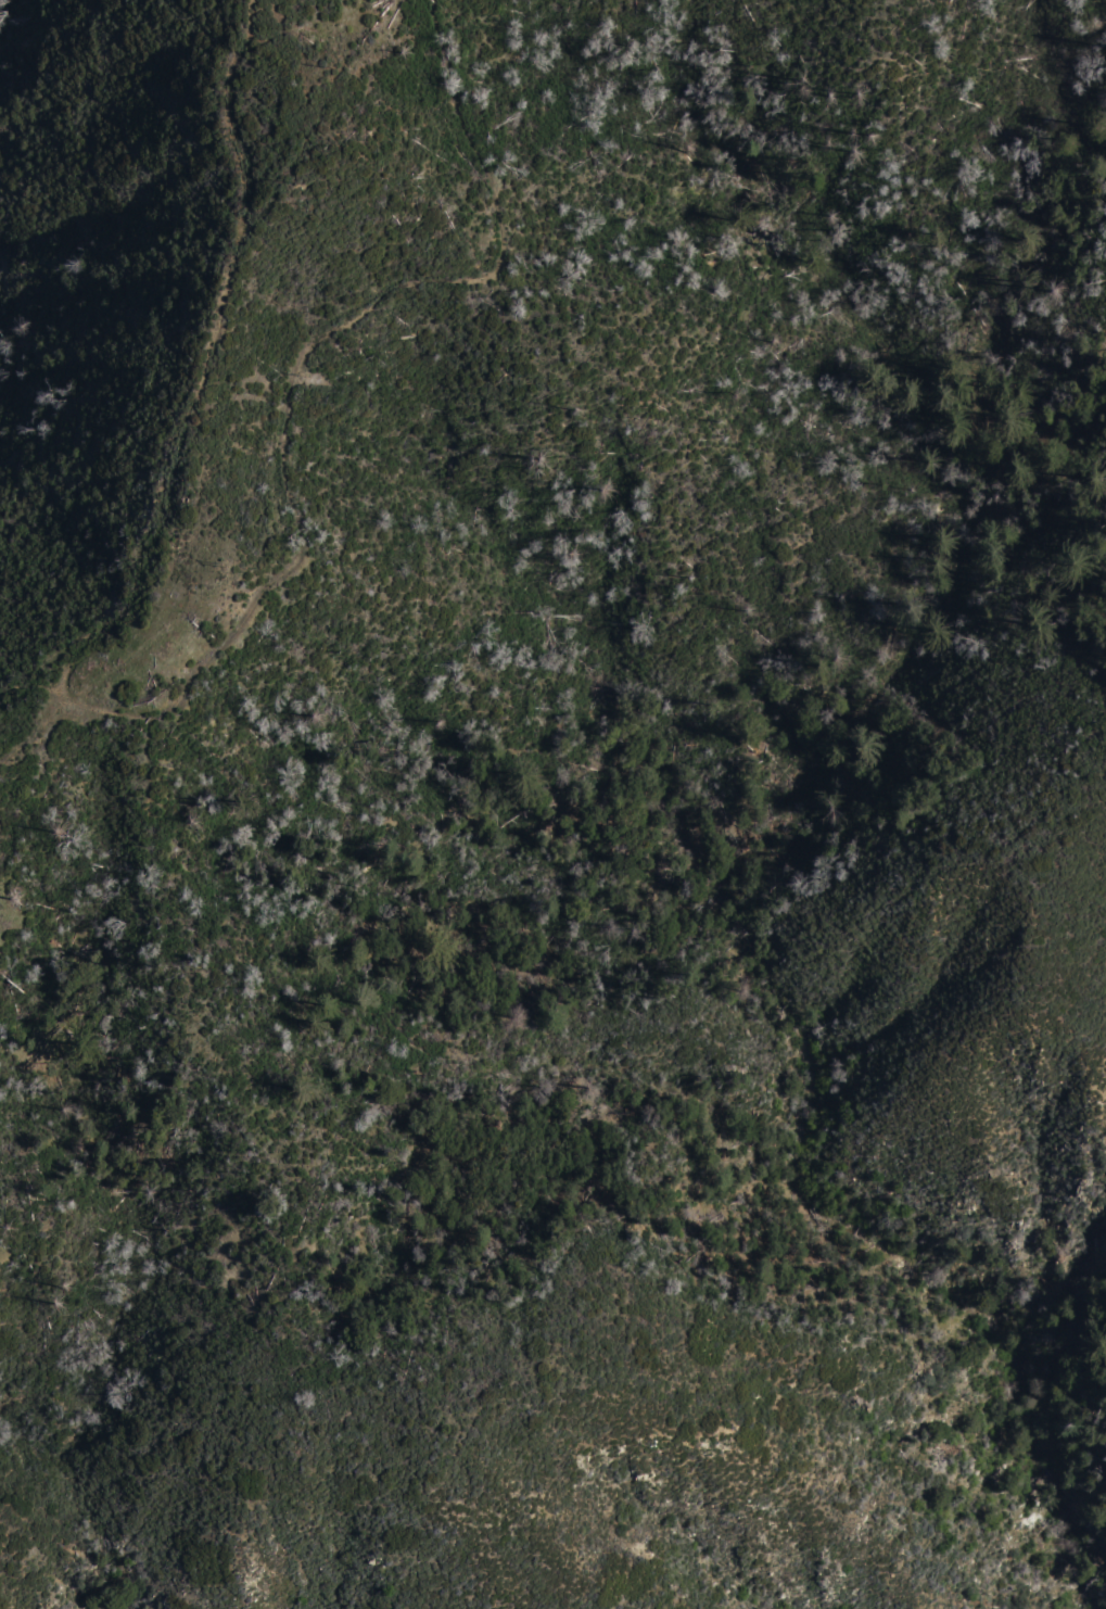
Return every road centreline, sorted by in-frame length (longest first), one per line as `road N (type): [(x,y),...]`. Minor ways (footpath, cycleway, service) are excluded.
road 1 (track): [(59,710),(84,706),(136,715),(165,708),(301,548),(303,531),(282,469),(296,359),(307,340),(407,283),(487,280),(496,264),(499,236),(485,178),(454,105),(430,0)]

